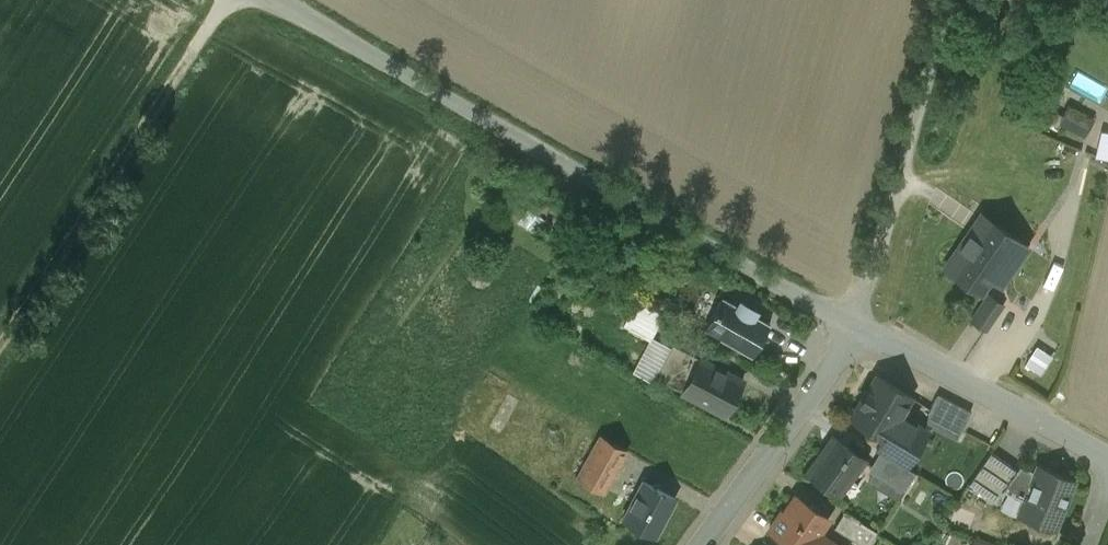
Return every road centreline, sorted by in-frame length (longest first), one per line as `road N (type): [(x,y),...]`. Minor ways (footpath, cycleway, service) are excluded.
road 1 (unclassified): [(283,0),(854,324)]
road 2 (track): [(215,0),(0,339)]
road 3 (unclassified): [(950,0),(854,324)]
road 4 (residential): [(854,324),(1107,459)]
road 5 (residential): [(854,324),(700,544)]

